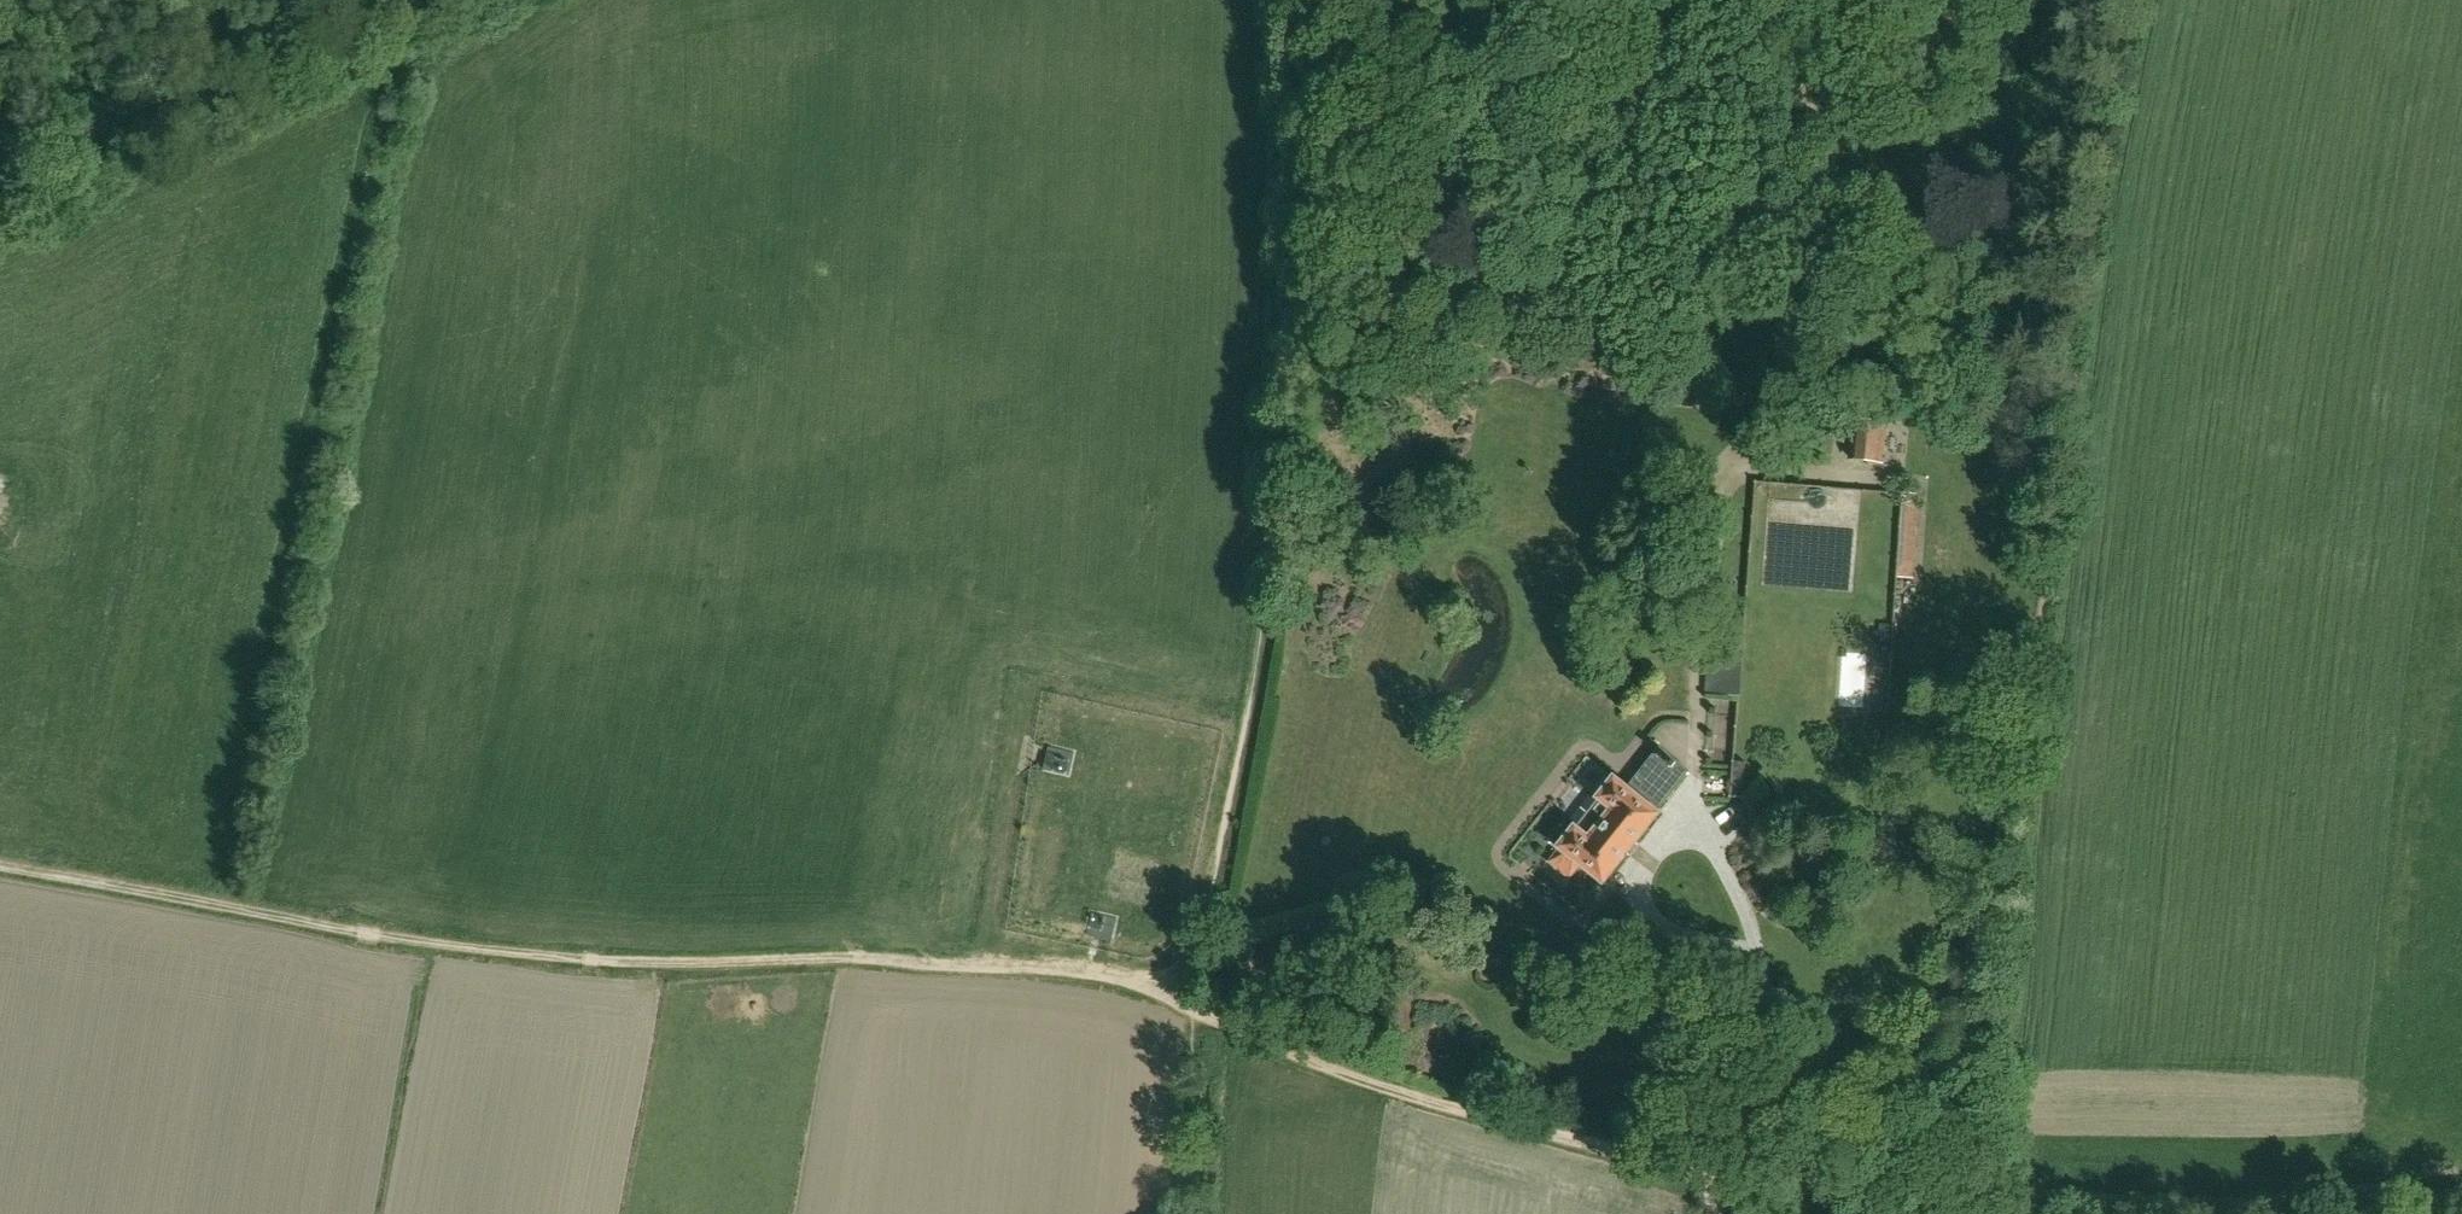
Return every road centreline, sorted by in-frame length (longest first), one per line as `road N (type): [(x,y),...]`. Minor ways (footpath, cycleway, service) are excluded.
road 1 (unclassified): [(0,166),(296,54),(395,0)]
road 2 (track): [(425,943),(375,1213)]
road 3 (track): [(1199,1213),(1200,1017)]

